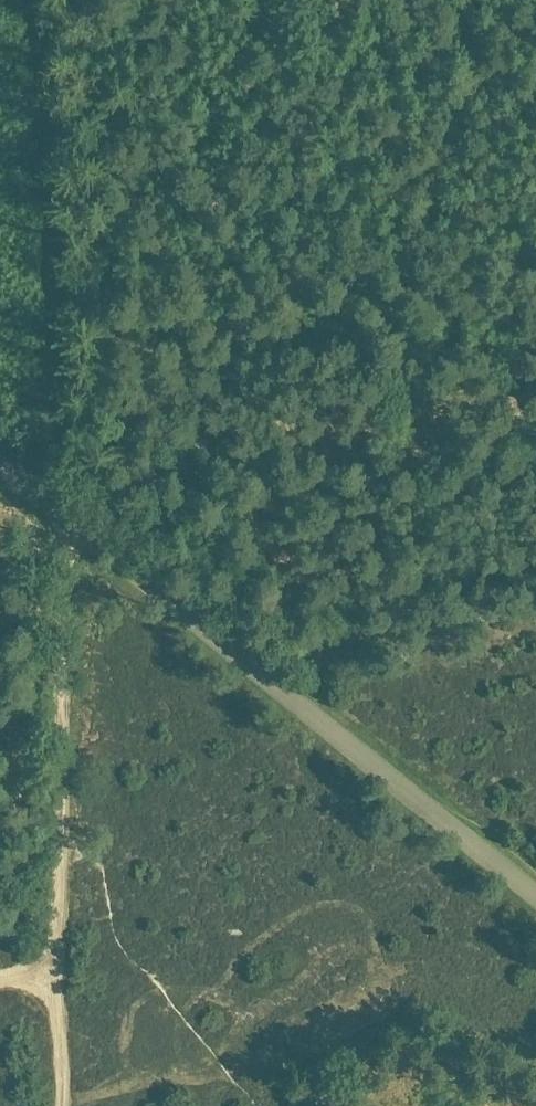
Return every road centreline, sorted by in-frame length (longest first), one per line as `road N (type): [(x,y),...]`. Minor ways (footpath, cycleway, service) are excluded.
road 1 (track): [(535,386),(104,498),(69,518),(59,963)]
road 2 (unclassified): [(535,895),(0,463)]
road 3 (track): [(24,0),(55,171),(60,512)]
road 4 (track): [(0,746),(69,764),(227,1080),(264,1105)]
road 5 (track): [(60,1105),(59,963)]

